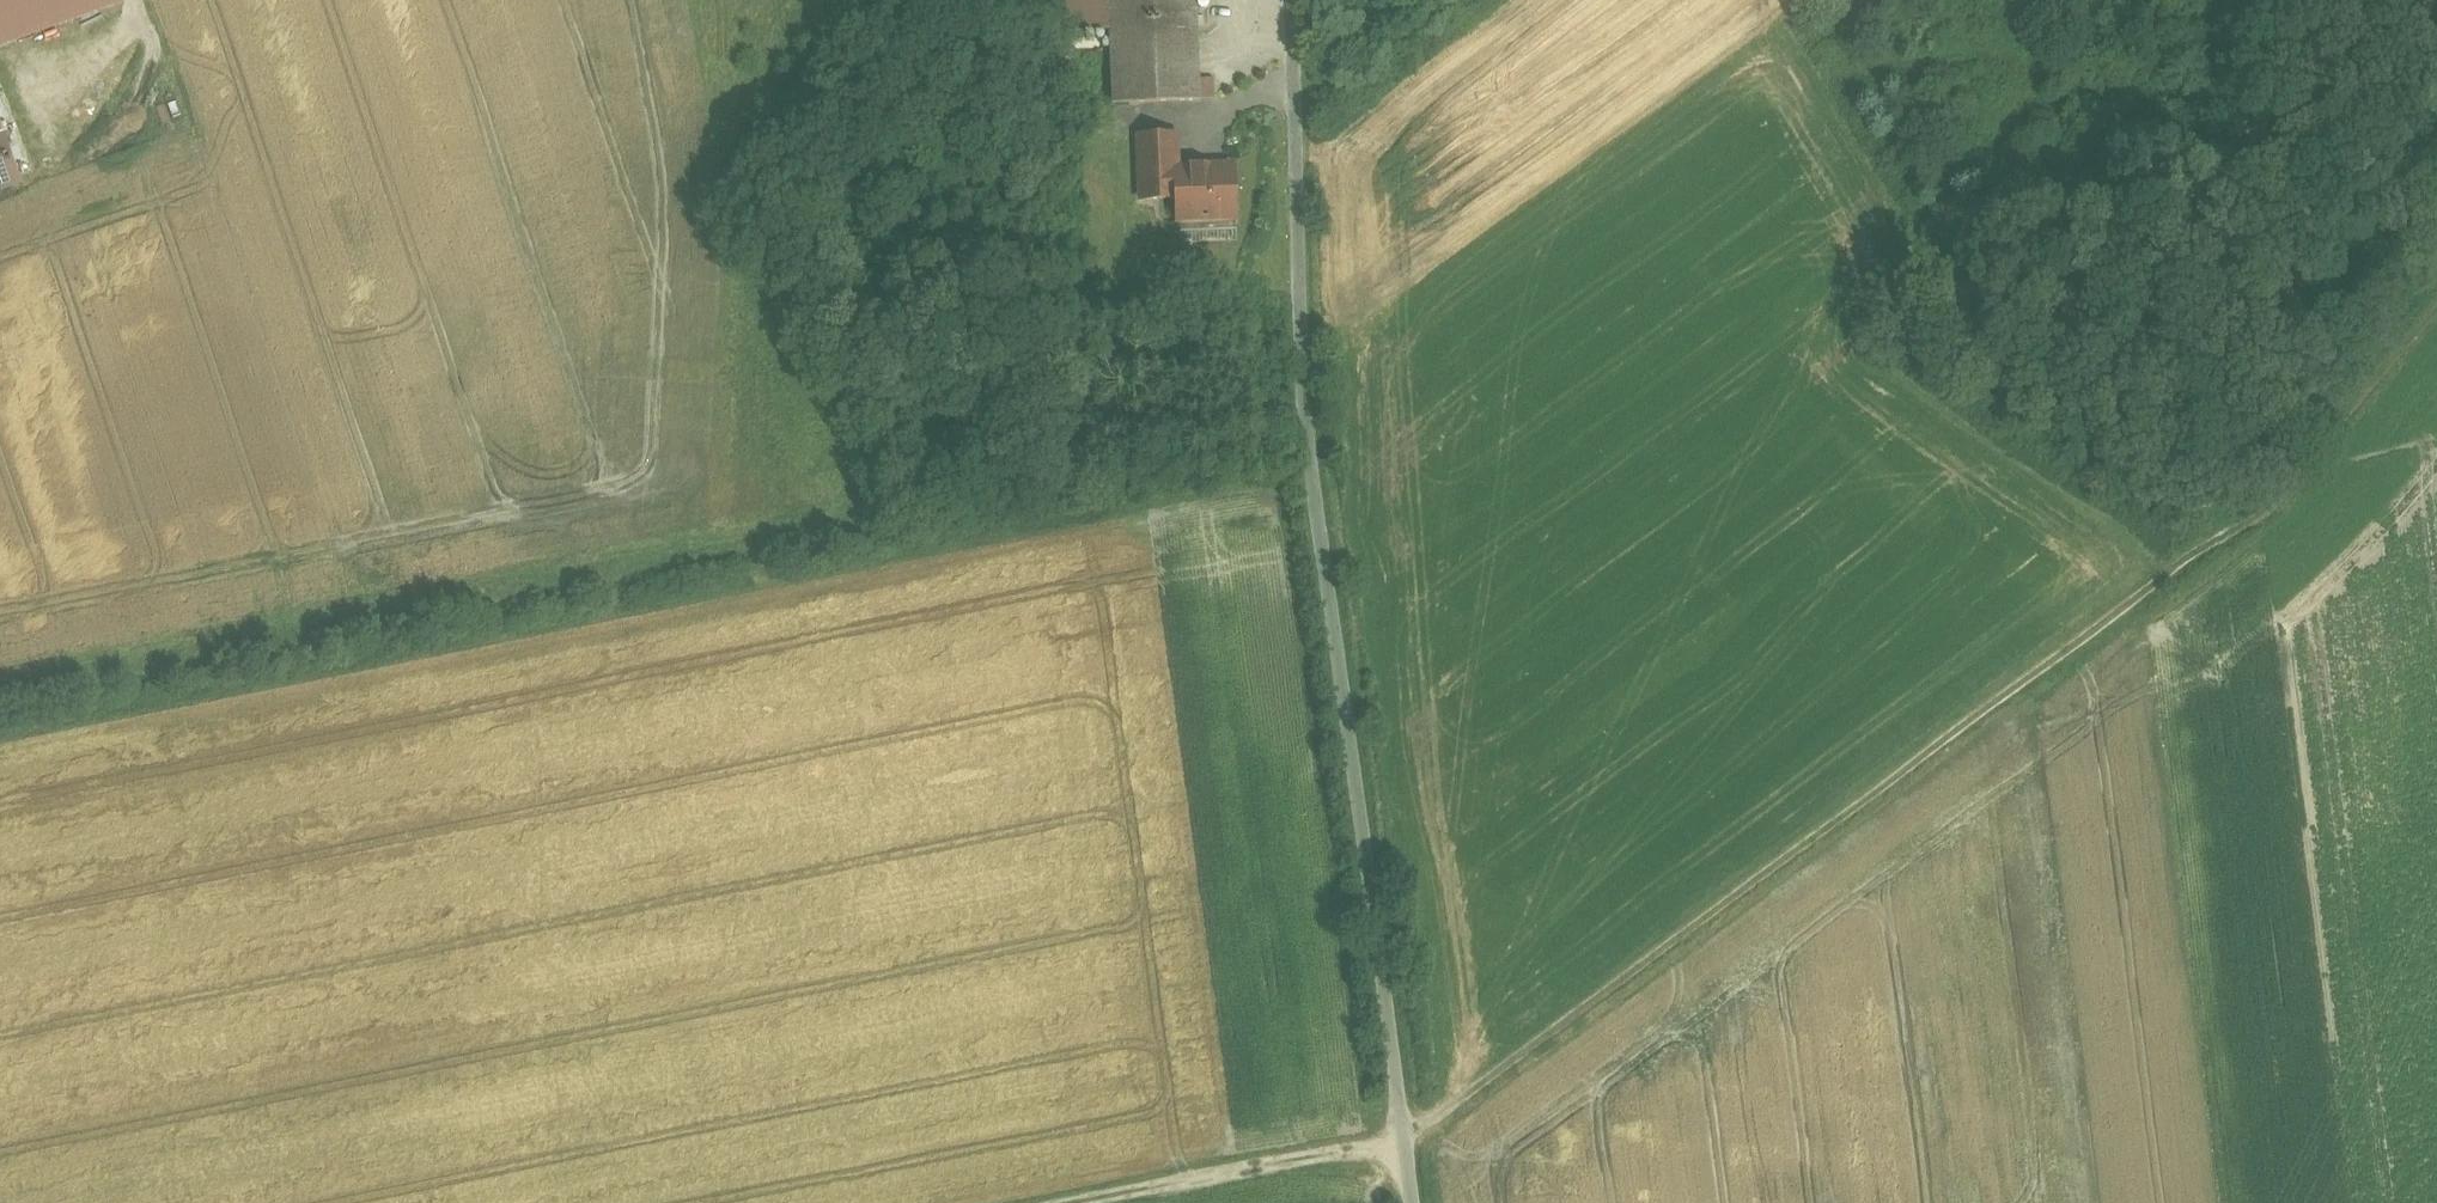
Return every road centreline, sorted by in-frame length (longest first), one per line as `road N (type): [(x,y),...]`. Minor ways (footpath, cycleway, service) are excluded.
road 1 (unclassified): [(1415,1202),(1310,334),(1299,0)]
road 2 (track): [(1127,1202),(1407,1146)]

